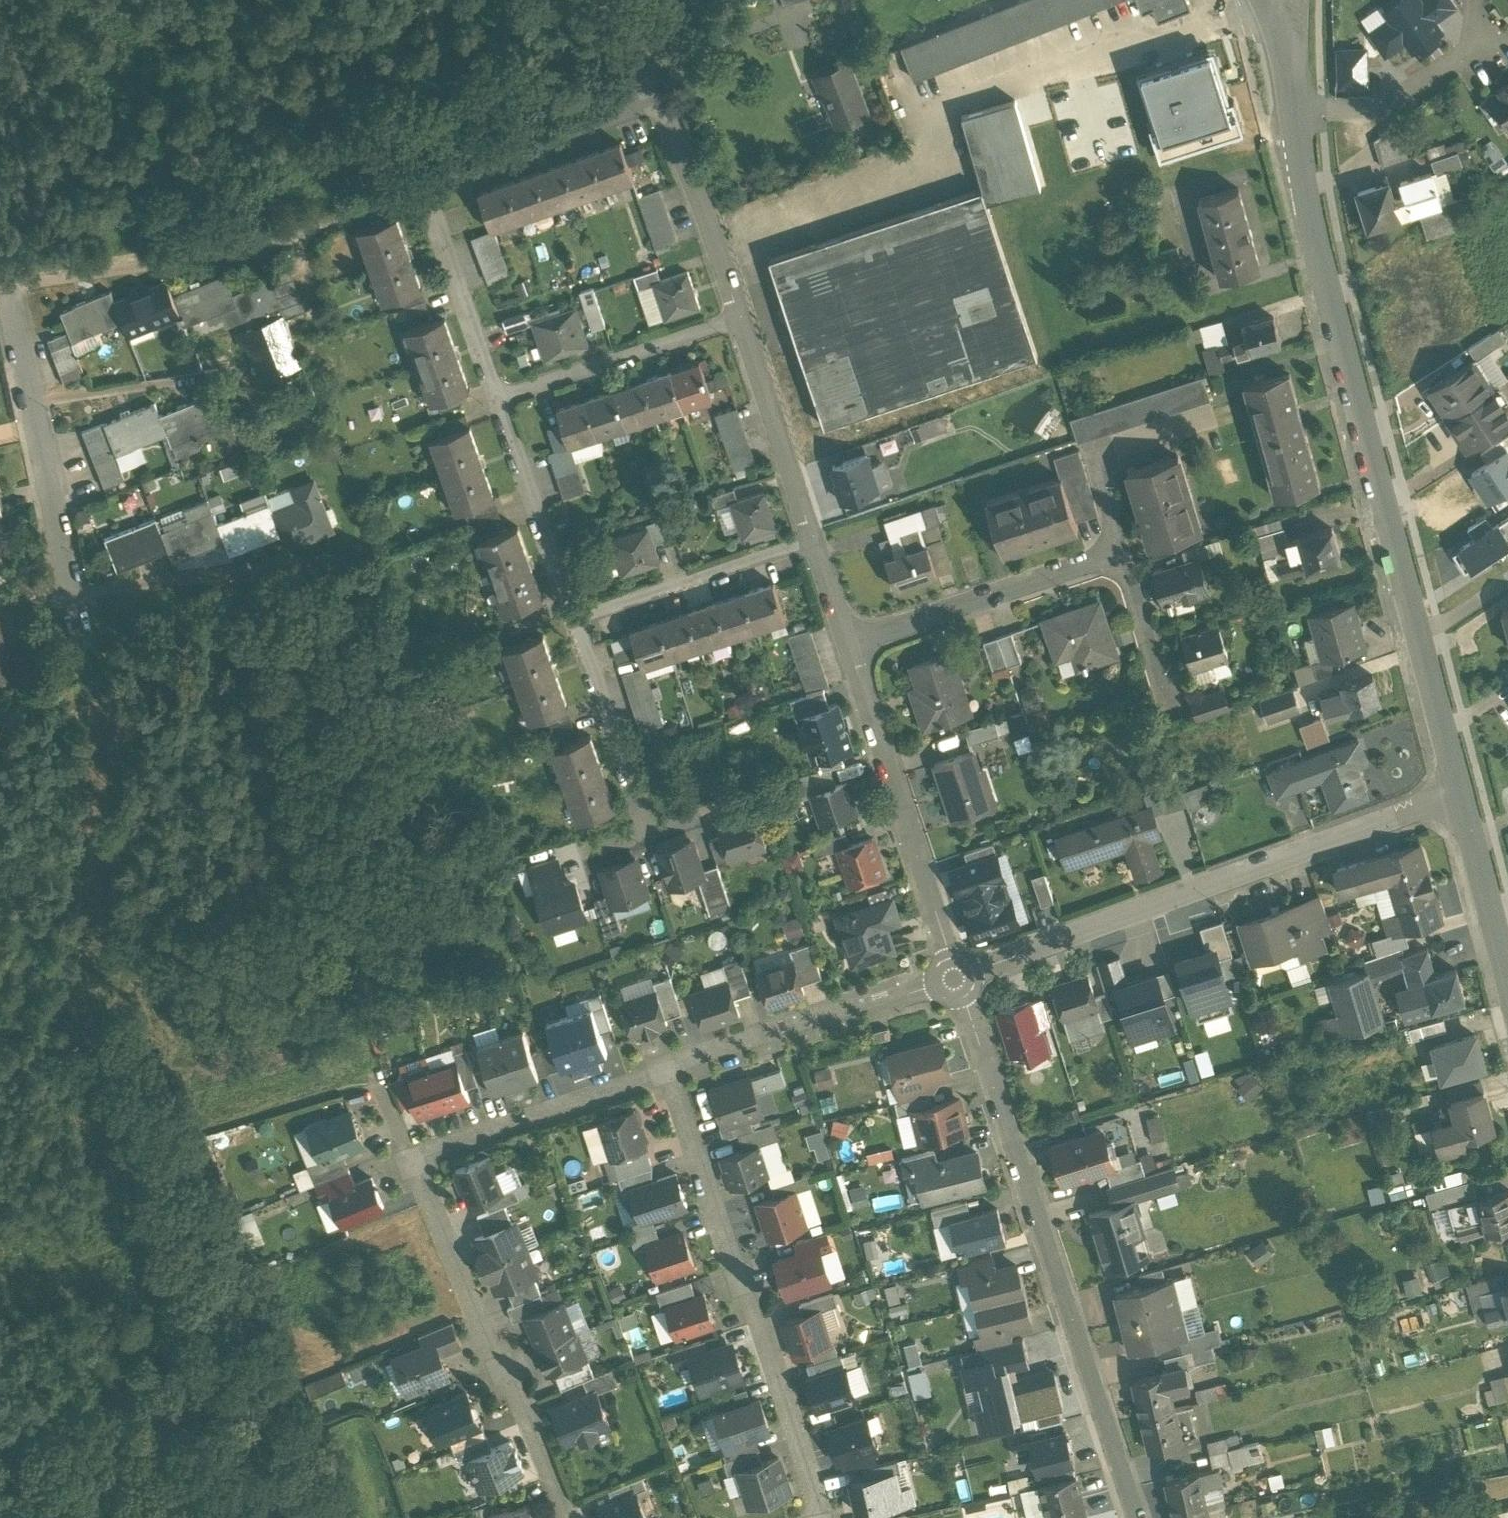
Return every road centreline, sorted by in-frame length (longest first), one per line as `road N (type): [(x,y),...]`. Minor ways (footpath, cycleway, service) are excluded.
road 1 (residential): [(425,177),(236,255),(6,277),(88,677)]
road 2 (tertiary): [(1468,797),(1330,297),(1295,110)]
road 3 (residential): [(669,1070),(414,1159),(565,1517)]
road 4 (residential): [(955,979),(1134,1517)]
road 5 (residential): [(955,979),(1468,797)]
road 6 (residential): [(669,1070),(825,1517)]
road 7 (residential): [(848,639),(955,979)]
road 8 (residential): [(955,979),(669,1070)]
road 9 (residential): [(848,639),(1120,555)]
road 10 (residential): [(486,395),(737,315)]
road 11 (residential): [(565,619),(813,538)]
road 12 (residential): [(661,98),(425,177)]
road 13 (residential): [(486,395),(565,619)]
road 14 (residential): [(1295,110),(1387,102),(1468,43),(1475,0)]
road 15 (residential): [(737,315),(813,538)]
road 16 (residential): [(425,177),(457,273),(450,294),(486,395)]
road 17 (residential): [(661,98),(737,315)]
road 18 (residential): [(565,619),(642,833)]
road 19 (residential): [(1120,555),(1093,452),(1192,421)]
road 20 (tertiary): [(1507,967),(1468,797)]
road 21 (residential): [(1168,691),(1120,555)]

